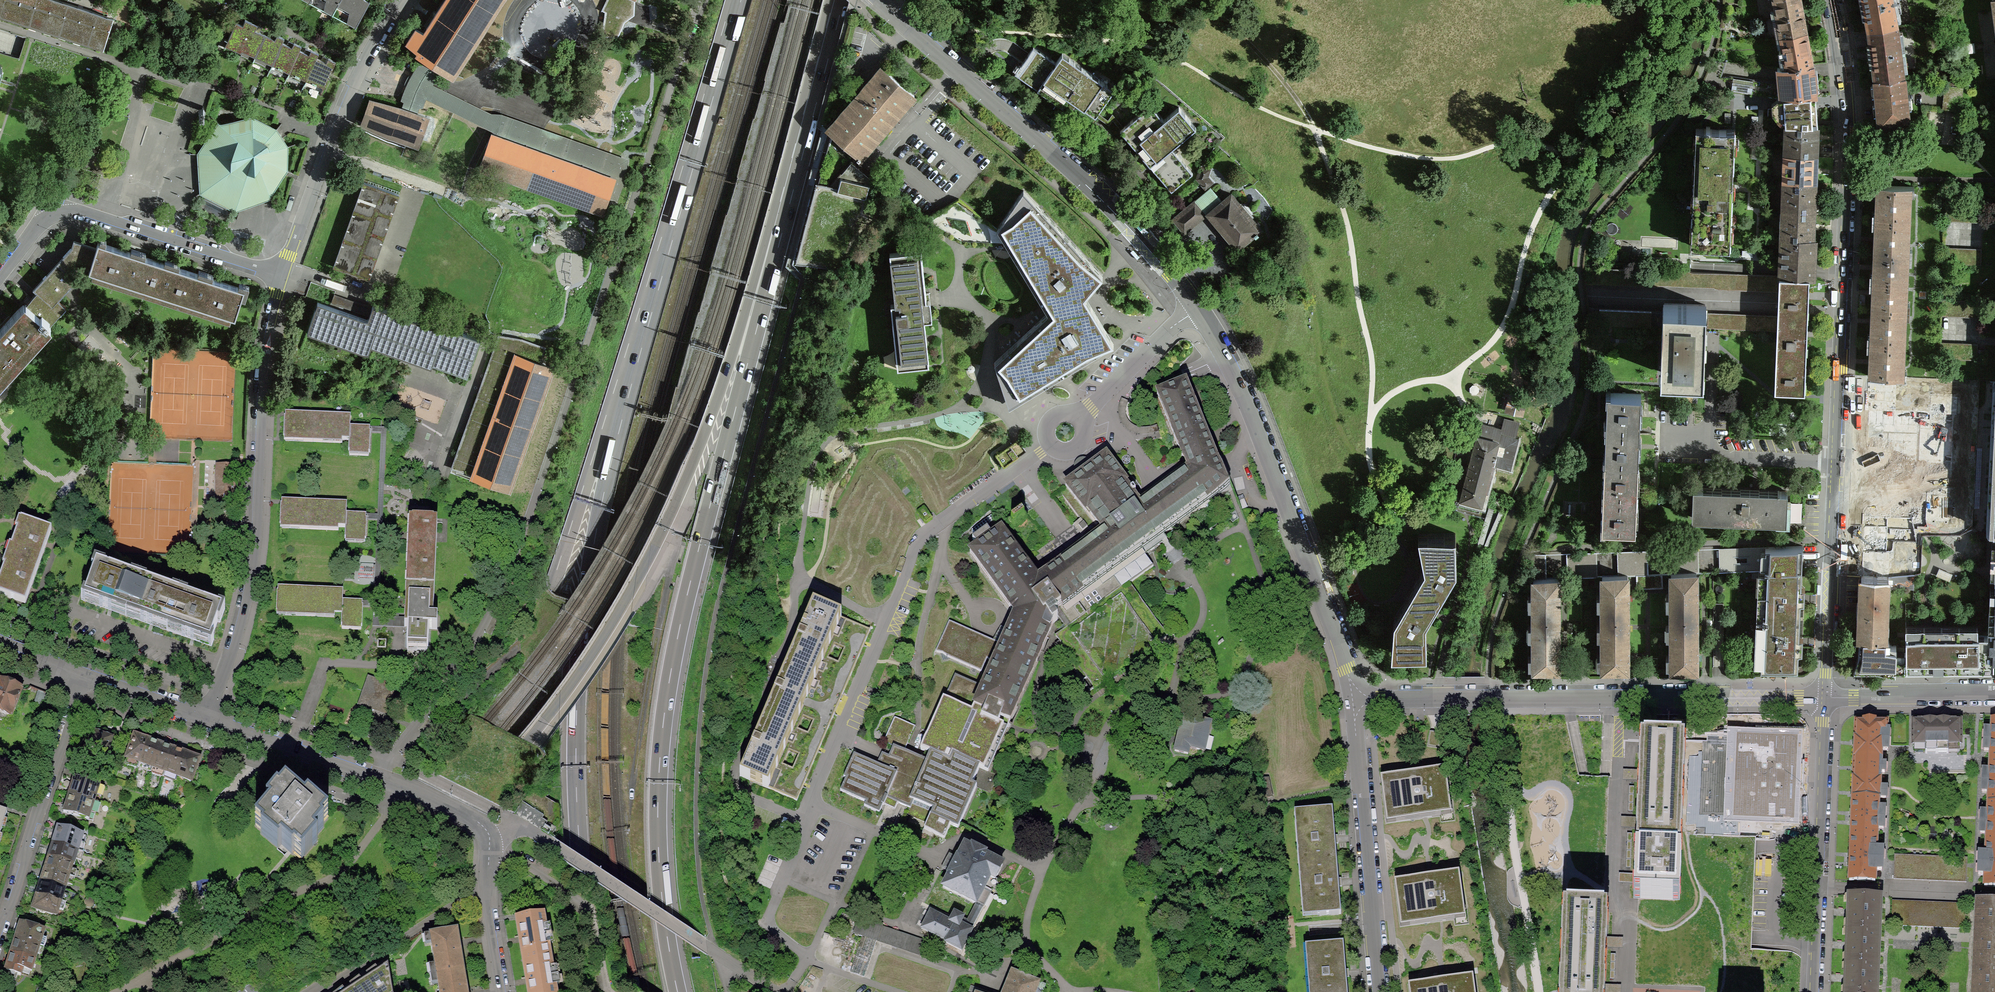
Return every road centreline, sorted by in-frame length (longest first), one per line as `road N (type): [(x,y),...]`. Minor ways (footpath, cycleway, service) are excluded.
road 1 (motorway): [(263,991),(418,863),(529,740),(597,650),(684,487),(752,286),(780,237)]
road 2 (unclassified): [(1352,700),(1249,405),(1196,306),(1084,179),(931,43)]
road 3 (motorway): [(678,991),(659,854),(666,707),(780,237)]
road 4 (tertiary): [(1832,0),(1849,179),(1825,695)]
road 5 (motorway): [(605,451),(551,591),(452,786),(405,846),(239,991)]
road 6 (motorway): [(605,451),(576,747),(581,855),(603,991)]
road 7 (residential): [(1825,695),(1352,700)]
road 8 (motorway): [(736,0),(605,451)]
road 9 (residential): [(284,277),(268,354),(259,556),(210,720)]
road 10 (residential): [(490,837),(523,829),(535,835),(778,991)]
road 11 (residential): [(0,276),(38,224),(66,211),(284,277)]
road 12 (residential): [(490,837),(430,797),(210,720)]
road 13 (residential): [(402,0),(363,64),(284,277)]
road 14 (tertiary): [(1825,695),(1813,991)]
road 15 (residential): [(1377,991),(1352,700)]
road 16 (residential): [(0,935),(81,676)]
road 17 (motorway): [(780,237),(842,0)]
road 18 (residential): [(488,891),(315,991)]
road 19 (track): [(1202,0),(1278,73),(1315,129)]
road 20 (tertiary): [(1994,694),(1825,695)]
road 21 (residential): [(210,720),(81,676)]

